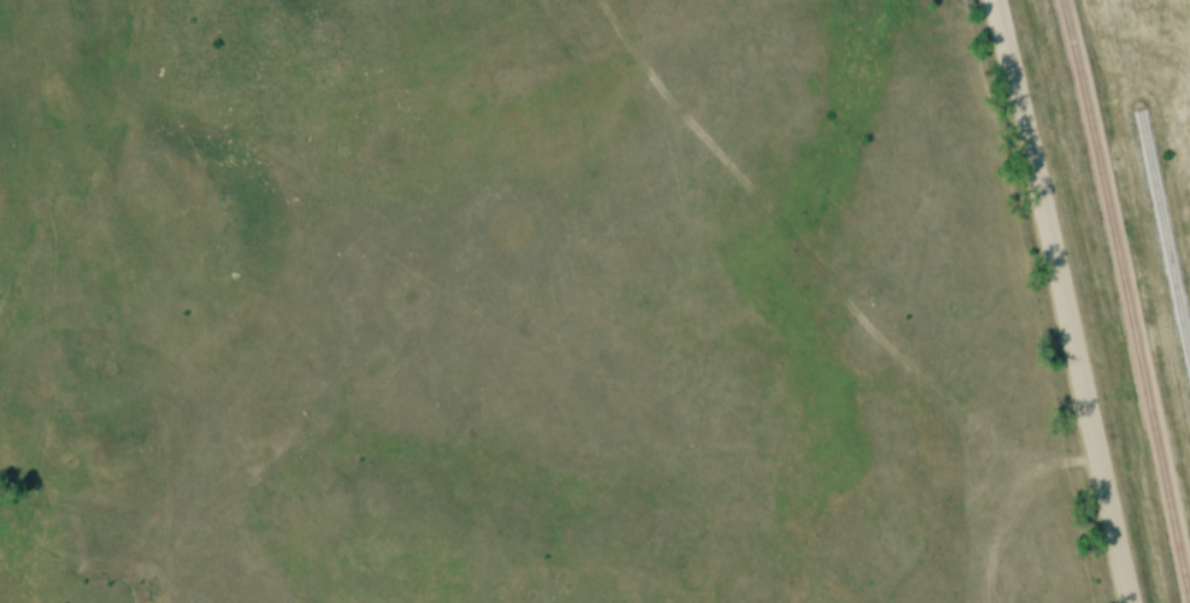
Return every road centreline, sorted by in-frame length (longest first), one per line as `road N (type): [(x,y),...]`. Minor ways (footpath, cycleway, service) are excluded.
road 1 (residential): [(1124,602),(987,0)]

